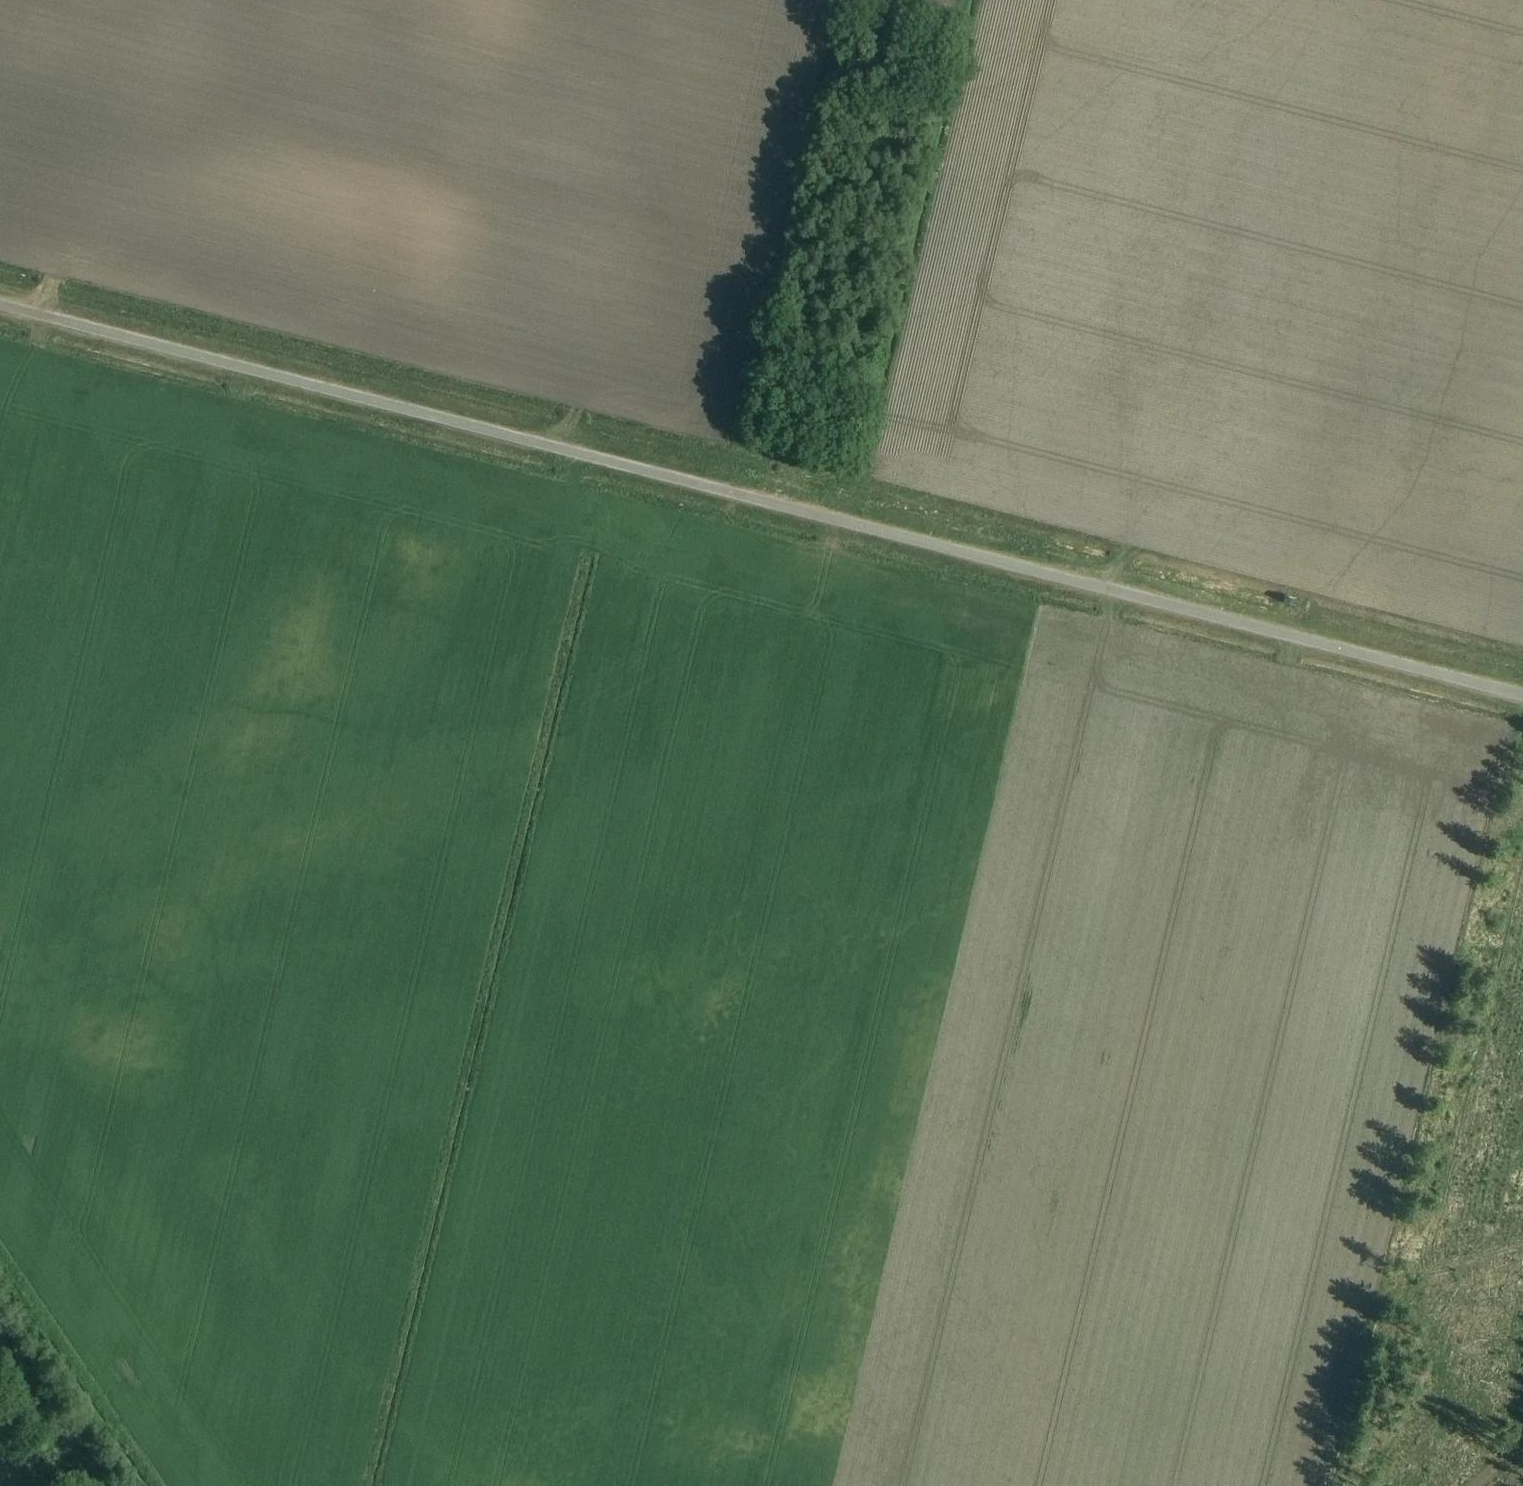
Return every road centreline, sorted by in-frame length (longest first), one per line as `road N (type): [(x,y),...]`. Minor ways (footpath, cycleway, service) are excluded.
road 1 (unclassified): [(1522,696),(0,306)]
road 2 (track): [(0,1341),(98,1485)]

